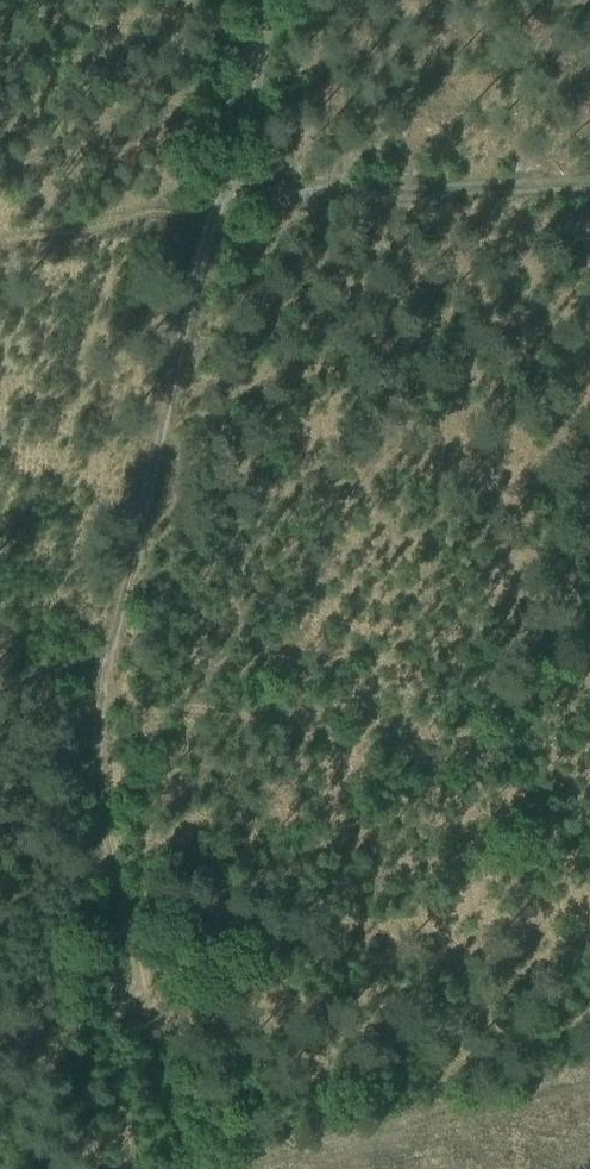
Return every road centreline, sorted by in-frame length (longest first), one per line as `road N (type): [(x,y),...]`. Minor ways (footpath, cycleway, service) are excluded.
road 1 (track): [(214,199),(100,672),(89,749),(99,838),(184,1168)]
road 2 (track): [(89,749),(589,689)]
road 3 (track): [(262,0),(214,199)]

